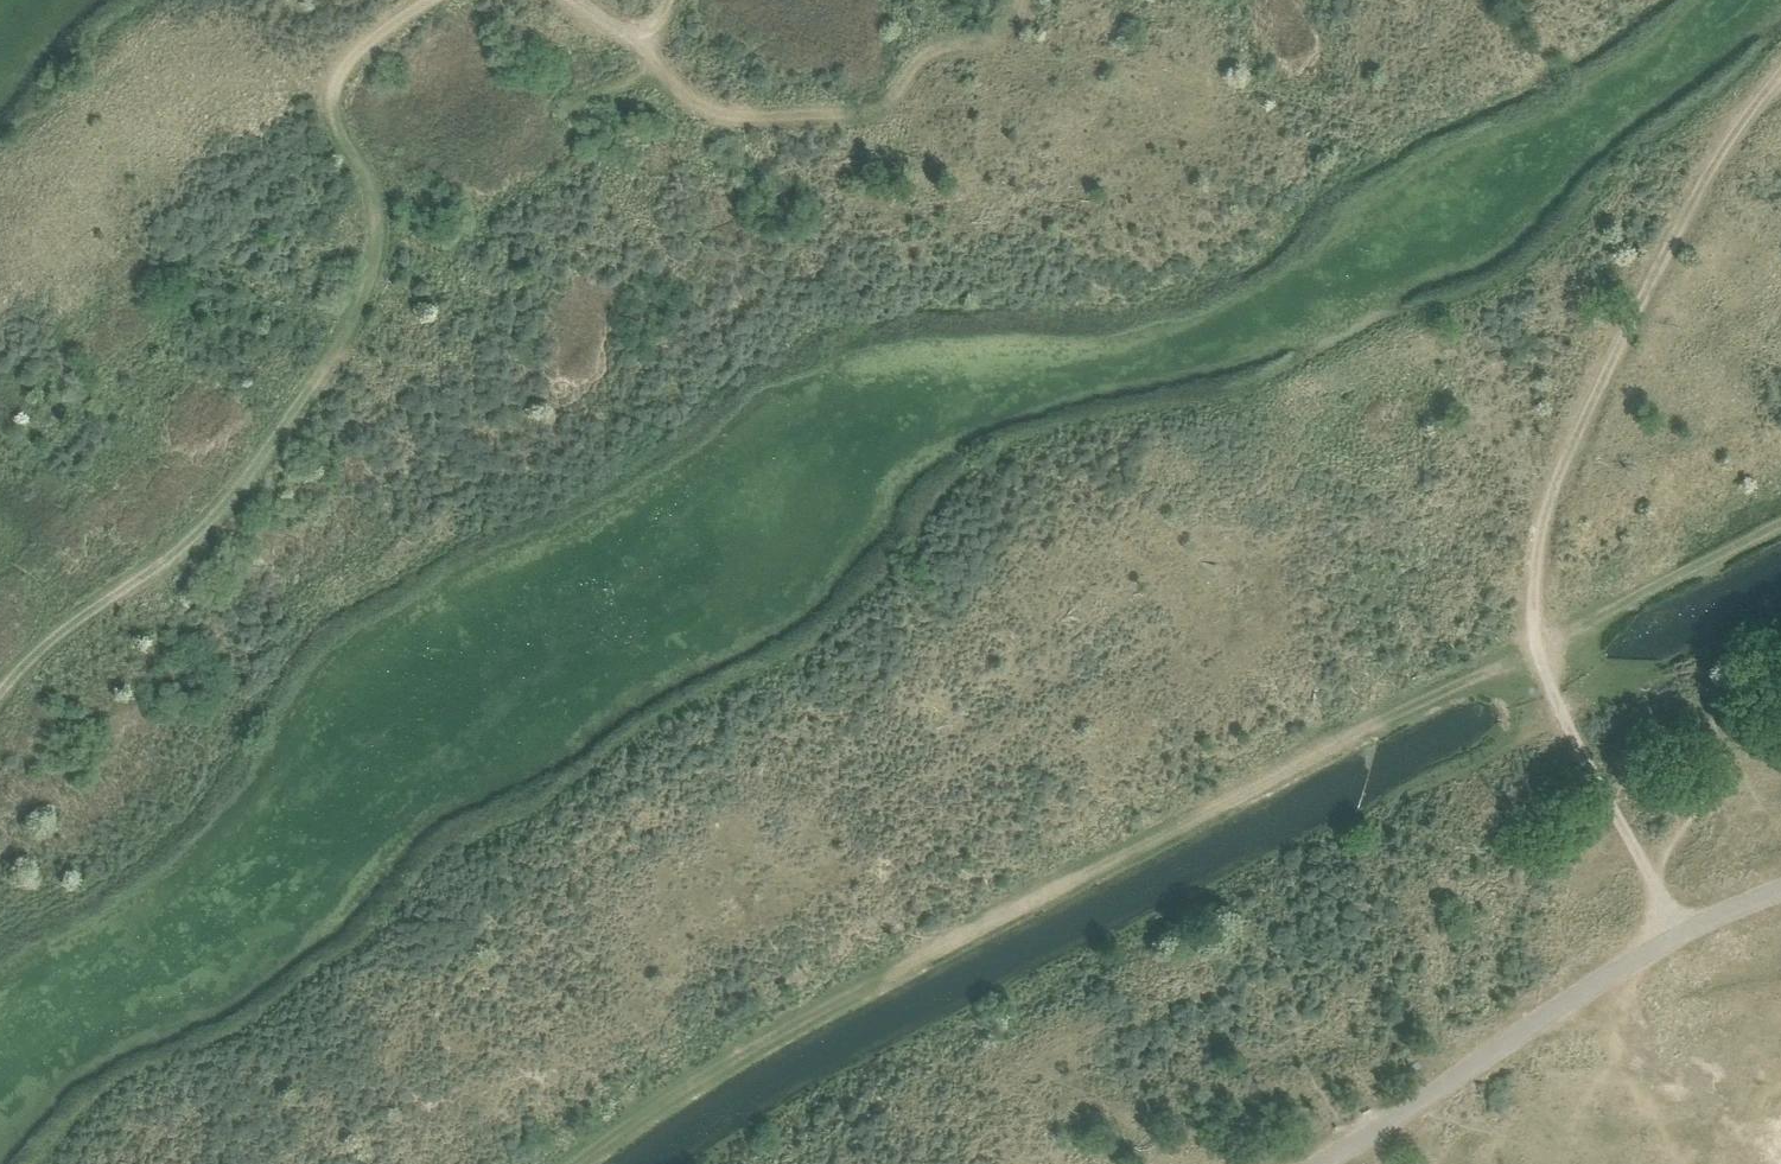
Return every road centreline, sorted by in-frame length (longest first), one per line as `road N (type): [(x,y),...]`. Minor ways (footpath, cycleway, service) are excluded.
road 1 (track): [(1780,887),(1683,930),(1320,1163)]
road 2 (track): [(1537,635),(1780,517)]

